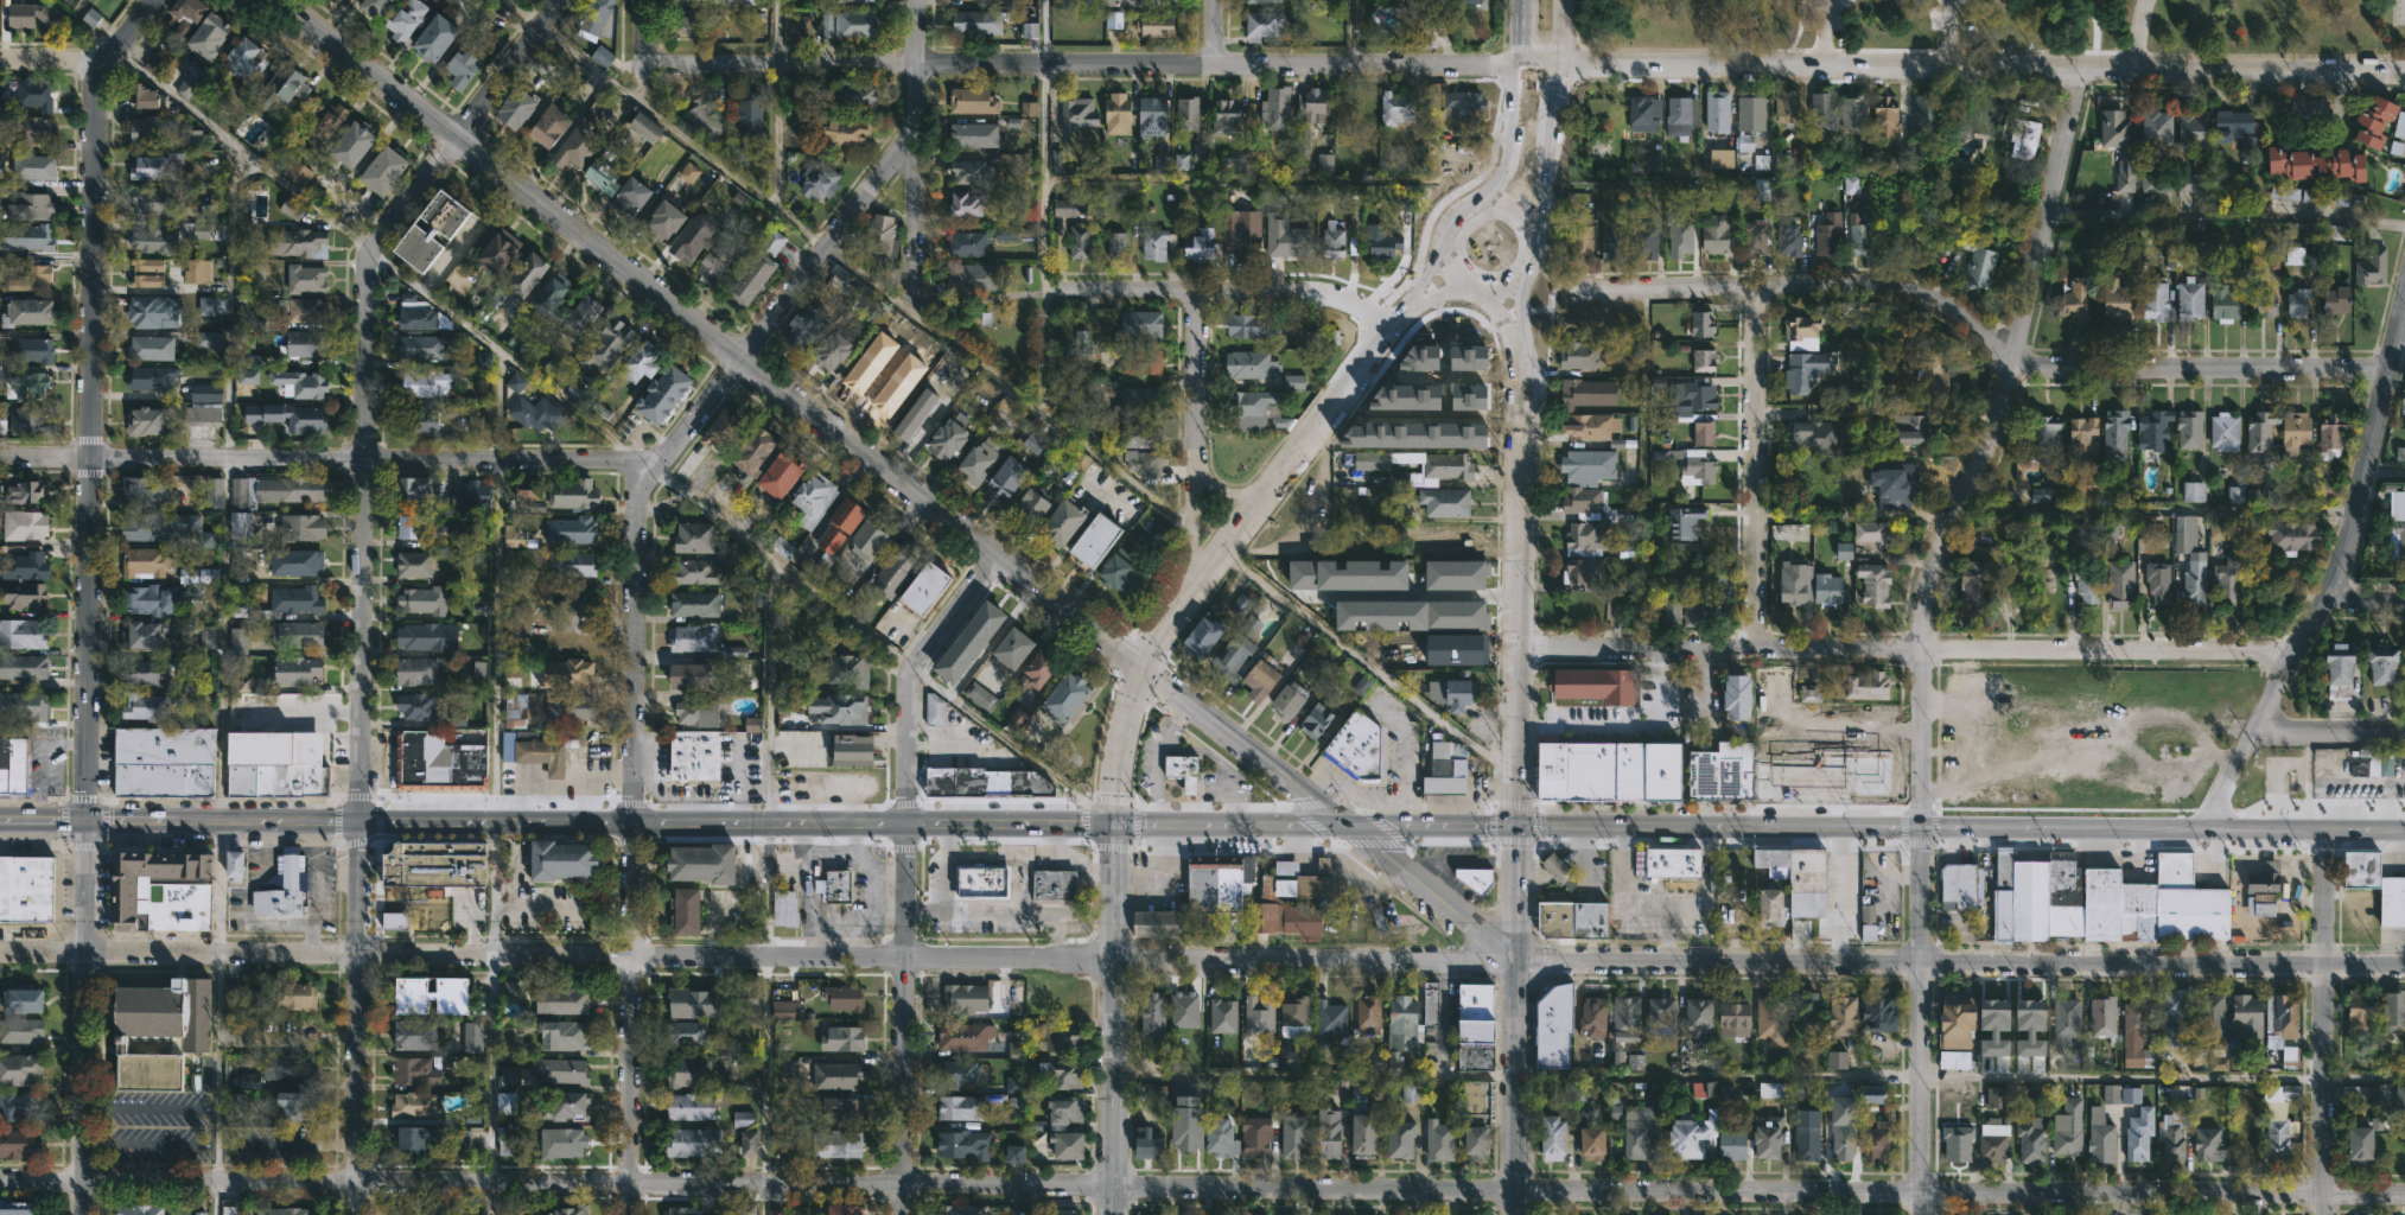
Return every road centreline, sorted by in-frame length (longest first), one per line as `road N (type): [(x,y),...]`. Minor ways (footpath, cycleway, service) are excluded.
road 1 (residential): [(2404,1195),(0,1181)]
road 2 (tertiary): [(2404,968),(0,955)]
road 3 (primary): [(2404,834),(183,823)]
road 4 (residential): [(356,1214),(367,256),(558,0)]
road 5 (residential): [(631,1214),(635,492),(910,139),(918,66)]
road 6 (residential): [(78,1214),(93,90),(150,0)]
road 7 (residential): [(1921,1214),(1922,604),(1940,541),(1997,420),(2078,64)]
road 8 (residential): [(1144,666),(283,0)]
road 9 (secondary): [(1399,306),(1182,606),(1133,694),(1114,829),(1108,1214)]
road 10 (residential): [(2387,373),(2036,364),(1923,291),(1879,284),(1571,290),(1531,255)]
road 11 (secondary): [(1516,1214),(1522,358)]
road 12 (tertiary): [(2404,68),(1561,66)]
road 13 (residential): [(2292,651),(1519,651)]
road 14 (residential): [(904,1214),(909,667),(999,553)]
road 15 (residential): [(649,466),(0,458)]
road 16 (residential): [(2199,834),(2342,561),(2404,296)]
road 17 (tertiary): [(1519,965),(1144,666)]
road 18 (residential): [(2324,1214),(2324,834)]
road 19 (residential): [(1752,649),(1755,286)]
road 20 (residential): [(1182,606),(1197,464),(1198,292)]
road 21 (residential): [(1520,66),(1215,65)]
road 22 (residential): [(1215,65),(918,66)]
road 23 (secondary): [(1437,254),(1452,284),(1491,294),(1521,276),(1531,242),(1513,211),(1469,203),(1448,217),(1437,254)]
road 24 (residential): [(918,66),(644,59)]
road 25 (residential): [(1317,292),(1046,291)]
road 26 (secondary): [(1531,252),(1561,66)]
road 27 (residential): [(910,294),(910,139)]
road 28 (secondary): [(1520,66),(1516,112),(1499,164),(1469,203)]
road 29 (residential): [(2404,733),(2254,729)]

